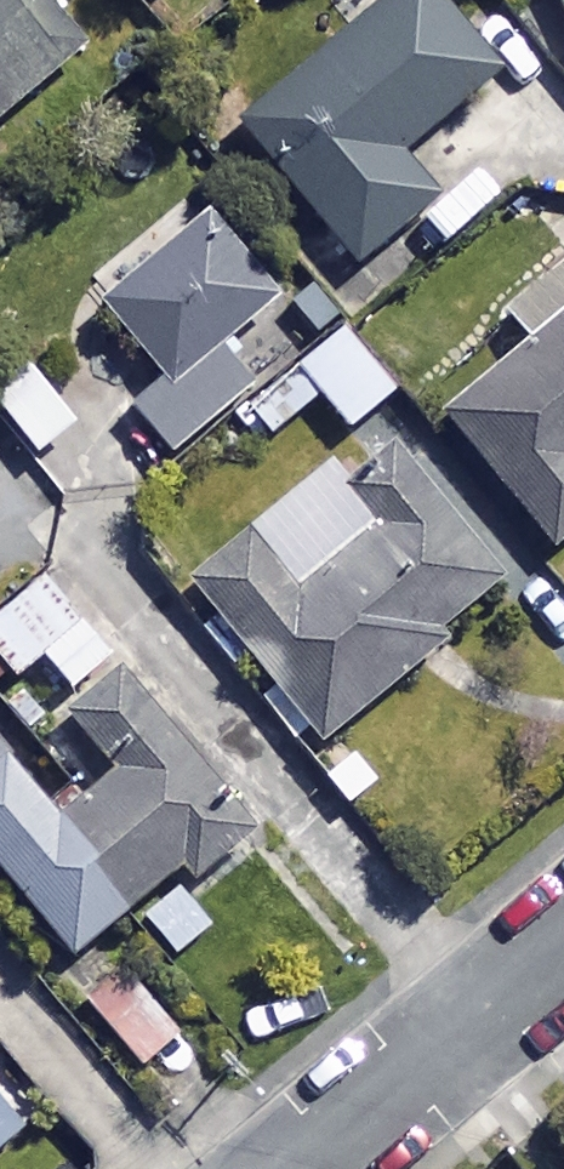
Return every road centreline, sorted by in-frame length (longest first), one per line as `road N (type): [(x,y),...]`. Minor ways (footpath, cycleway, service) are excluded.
road 1 (residential): [(563,951),(303,1168)]

